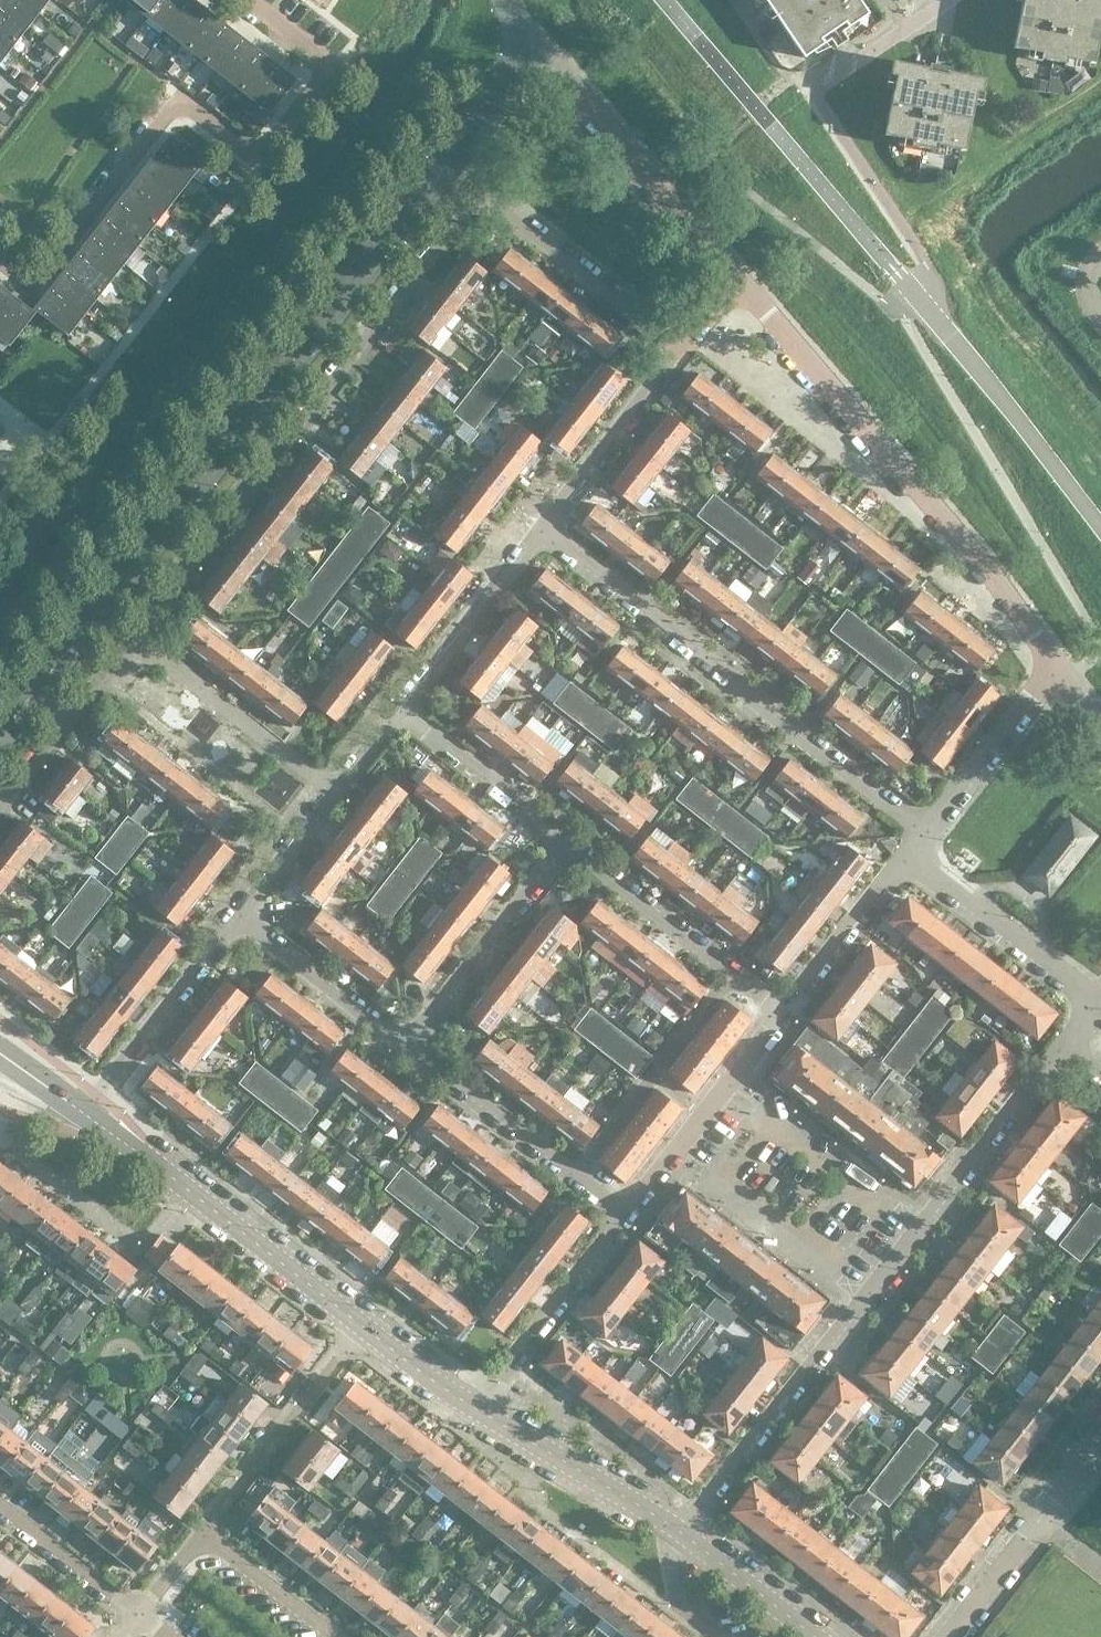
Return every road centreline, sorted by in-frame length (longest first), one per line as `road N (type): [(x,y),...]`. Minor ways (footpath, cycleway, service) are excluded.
road 1 (tertiary): [(0,733),(450,163),(502,86),(516,47)]
road 2 (residential): [(132,643),(481,196),(678,347)]
road 3 (unclassified): [(1060,671),(996,578),(736,275)]
road 4 (residential): [(930,834),(540,522)]
road 5 (residential): [(262,161),(178,94),(27,278),(0,256)]
road 6 (tertiary): [(365,1328),(78,1109)]
road 7 (unclassified): [(736,275),(546,58),(516,47)]
road 8 (residential): [(1100,533),(914,293)]
road 9 (residential): [(1061,1054),(1097,1007),(911,856)]
road 10 (residential): [(685,1536),(866,1306)]
road 11 (residential): [(631,1218),(408,1046)]
road 12 (residential): [(786,1018),(568,843)]
road 13 (residential): [(365,1328),(206,1538)]
road 14 (residential): [(408,1046),(568,843)]
road 15 (residential): [(631,1218),(786,1018)]
road 16 (residential): [(78,1109),(234,913)]
road 17 (residential): [(331,789),(132,643)]
road 18 (residential): [(478,1410),(631,1218)]
road 19 (tertiary): [(685,1536),(478,1410)]
road 20 (residential): [(951,1636),(1100,1447)]
road 21 (residential): [(399,703),(540,522)]
road 22 (residential): [(540,522),(678,347)]
road 23 (residential): [(568,843),(399,703)]
road 24 (residential): [(408,1046),(234,913)]
road 25 (residential): [(928,1225),(1061,1054)]
road 26 (residential): [(930,834),(1060,671)]
road 27 (residential): [(0,804),(132,643)]
road 28 (residential): [(764,1099),(928,1225)]
road 29 (residential): [(703,1181),(866,1306)]
road 30 (residential): [(786,1018),(911,856)]
road 31 (residential): [(0,1508),(138,1618)]
road 32 (residential): [(206,1538),(336,1636)]
road 33 (tertiary): [(813,1636),(685,1536)]
road 34 (residential): [(234,913),(331,789)]
road 35 (tertiary): [(478,1410),(365,1328)]
road 36 (residential): [(312,82),(323,68),(237,0)]
road 37 (residential): [(719,1636),(679,1604),(674,1571),(685,1536)]

